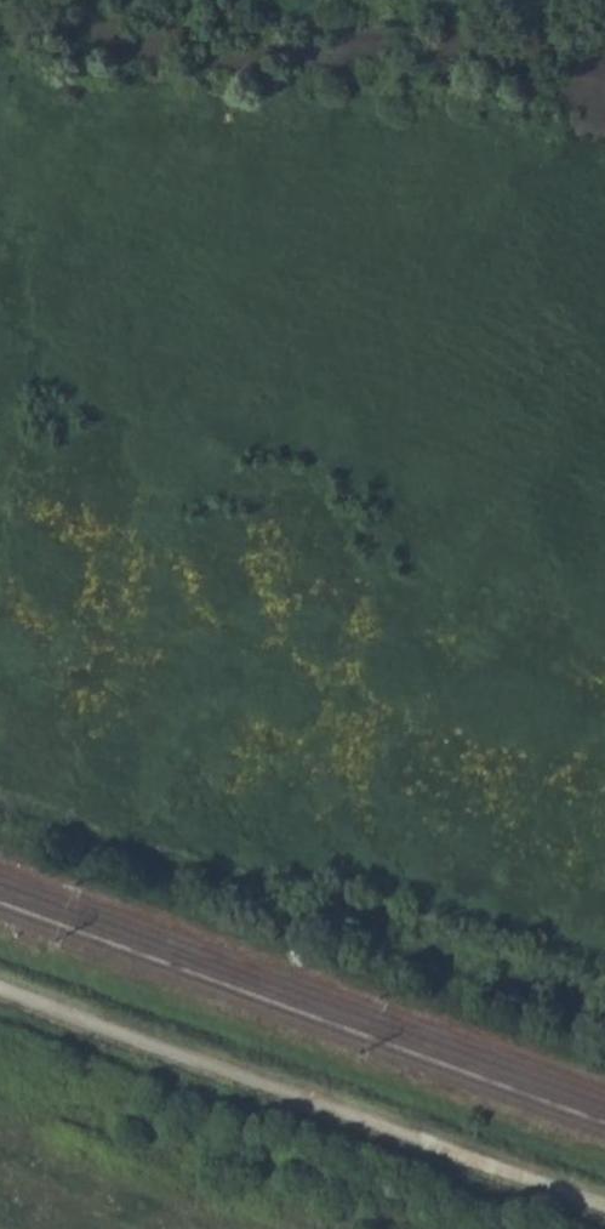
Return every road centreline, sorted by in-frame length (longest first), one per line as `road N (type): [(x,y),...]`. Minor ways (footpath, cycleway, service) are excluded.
road 1 (track): [(0,984),(604,1203)]

